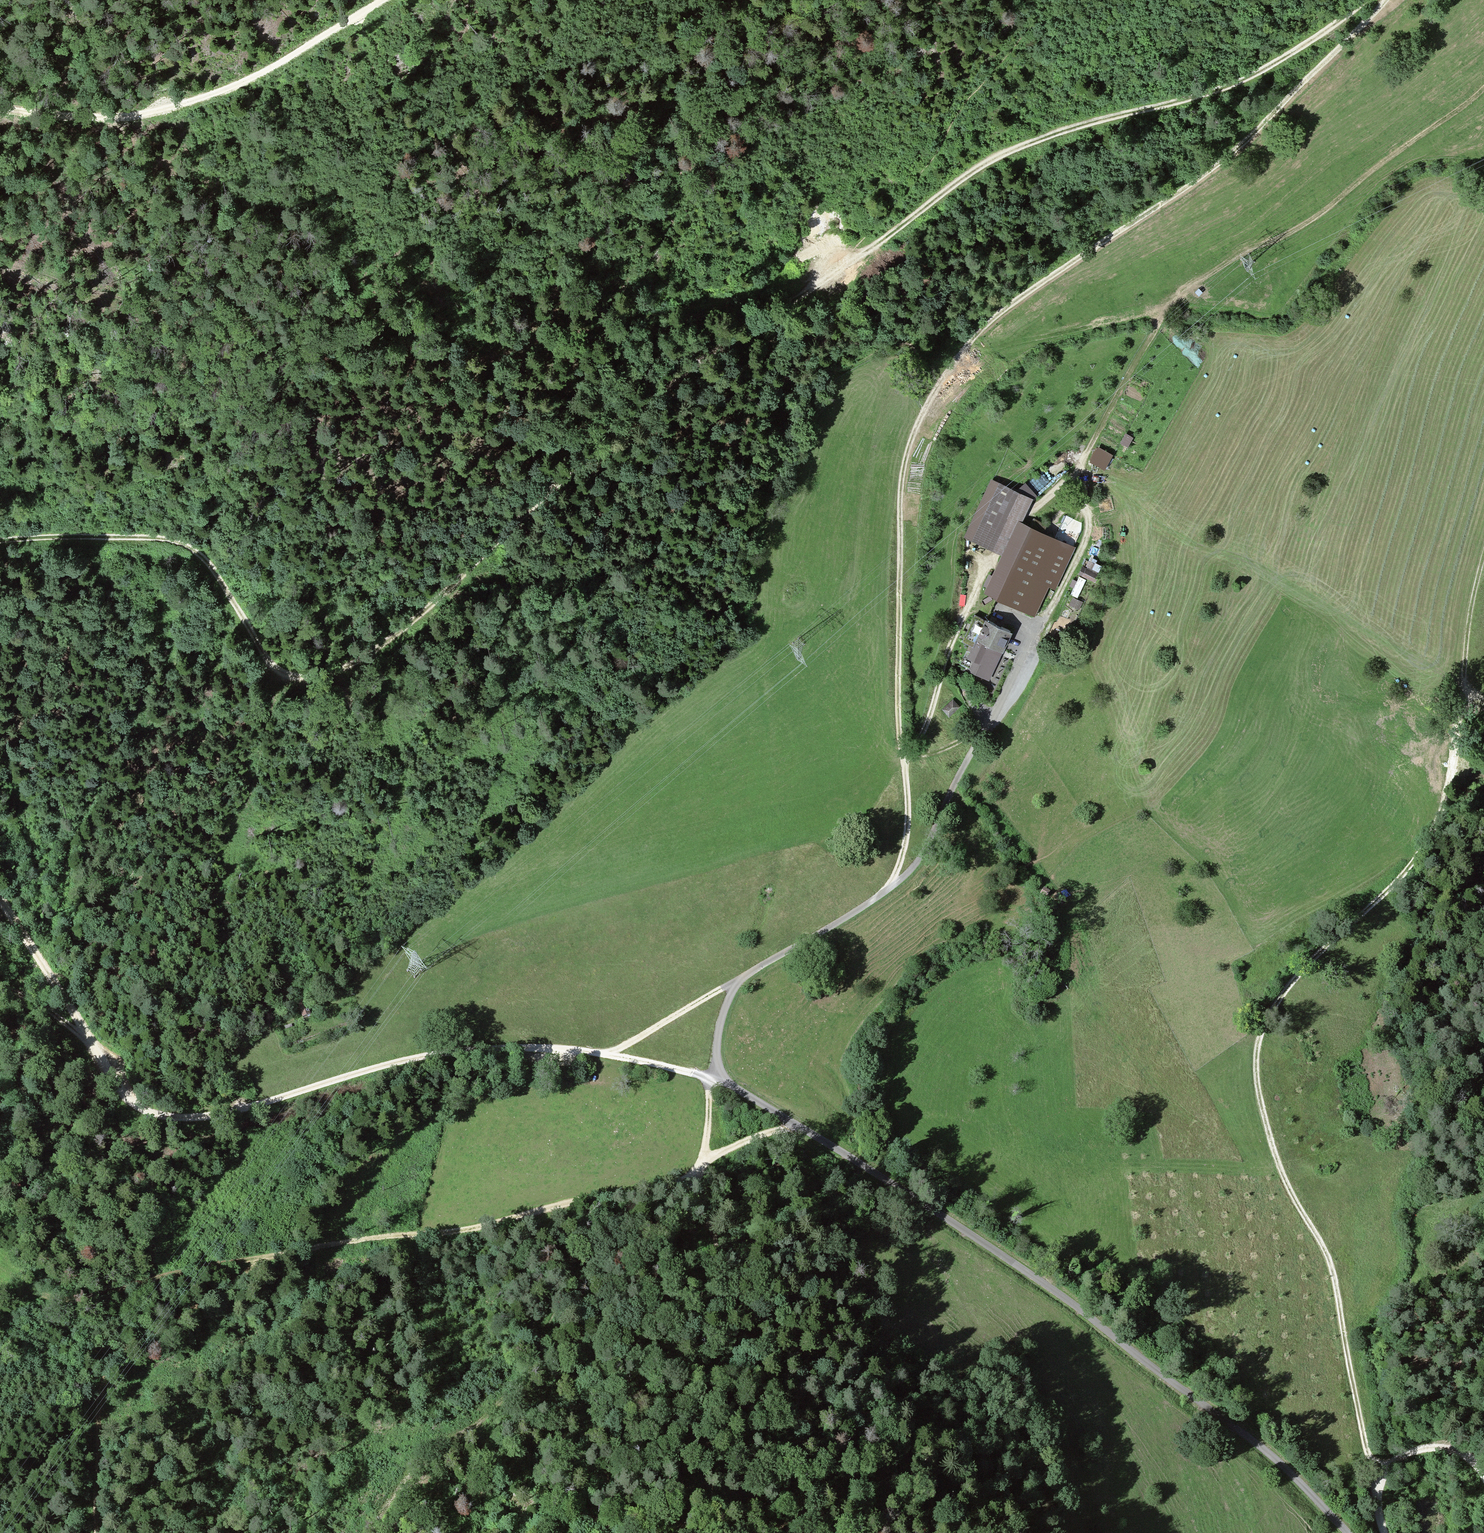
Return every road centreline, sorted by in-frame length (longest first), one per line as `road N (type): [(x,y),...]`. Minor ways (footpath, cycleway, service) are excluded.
road 1 (track): [(0,542),(170,540),(211,571),(275,672),(309,678),(353,665),(411,626),(672,382),(993,162),(1053,135),(1239,82),(1367,0)]
road 2 (unclassified): [(1348,1532),(1283,1465),(1049,1286),(713,1077),(724,1011),(741,978),(850,916),(913,867),(997,718)]
road 3 (track): [(1376,1473),(1334,1271),(1282,1173),(1259,1096),(1259,1040),(1283,992),(1400,879),(1439,824),(1461,691)]
road 4 (track): [(0,261),(302,341),(406,349),(559,338),(700,300),(826,279)]
road 5 (track): [(704,1165),(683,1179),(494,1223),(275,1256),(131,1339),(106,1364),(95,1432),(96,1532)]
road 6 (track): [(0,901),(110,1074),(152,1115),(213,1115),(413,1056),(470,1049),(610,1055)]
road 7 (track): [(931,395),(1011,308),(1246,142),(1390,0)]
road 8 (track): [(1080,475),(1102,420),(1185,290),(1295,231),(1483,89)]
road 9 (track): [(364,1532),(432,1452),(480,1423),(522,1380),(627,1193)]
road 10 (track): [(383,0),(240,84),(196,101),(122,117),(0,108)]
road 11 (track): [(834,1532),(763,1425),(737,1363),(704,1165)]
road 12 (track): [(905,761),(901,490),(931,395)]
road 13 (track): [(275,1256),(81,1299),(48,1299),(0,1273)]
road 14 (track): [(704,1165),(713,1077),(610,1055)]
road 15 (track): [(610,1055),(741,978)]
road 16 (track): [(1461,691),(1483,557)]
road 17 (track): [(886,890),(907,831),(905,761)]
road 18 (track): [(1483,1479),(1471,1461),(1434,1447),(1376,1473)]

